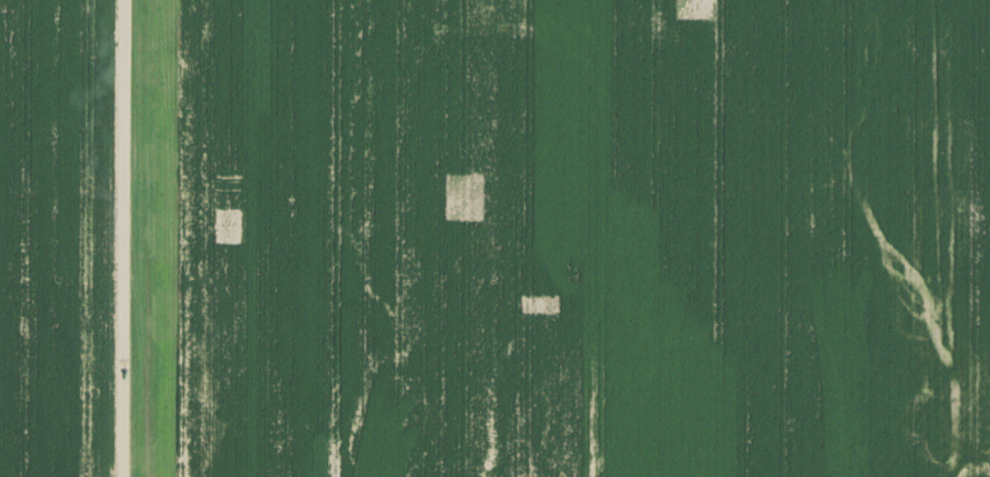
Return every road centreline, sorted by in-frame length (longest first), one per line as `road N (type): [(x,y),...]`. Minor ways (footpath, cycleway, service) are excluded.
road 1 (residential): [(129,476),(131,0)]

